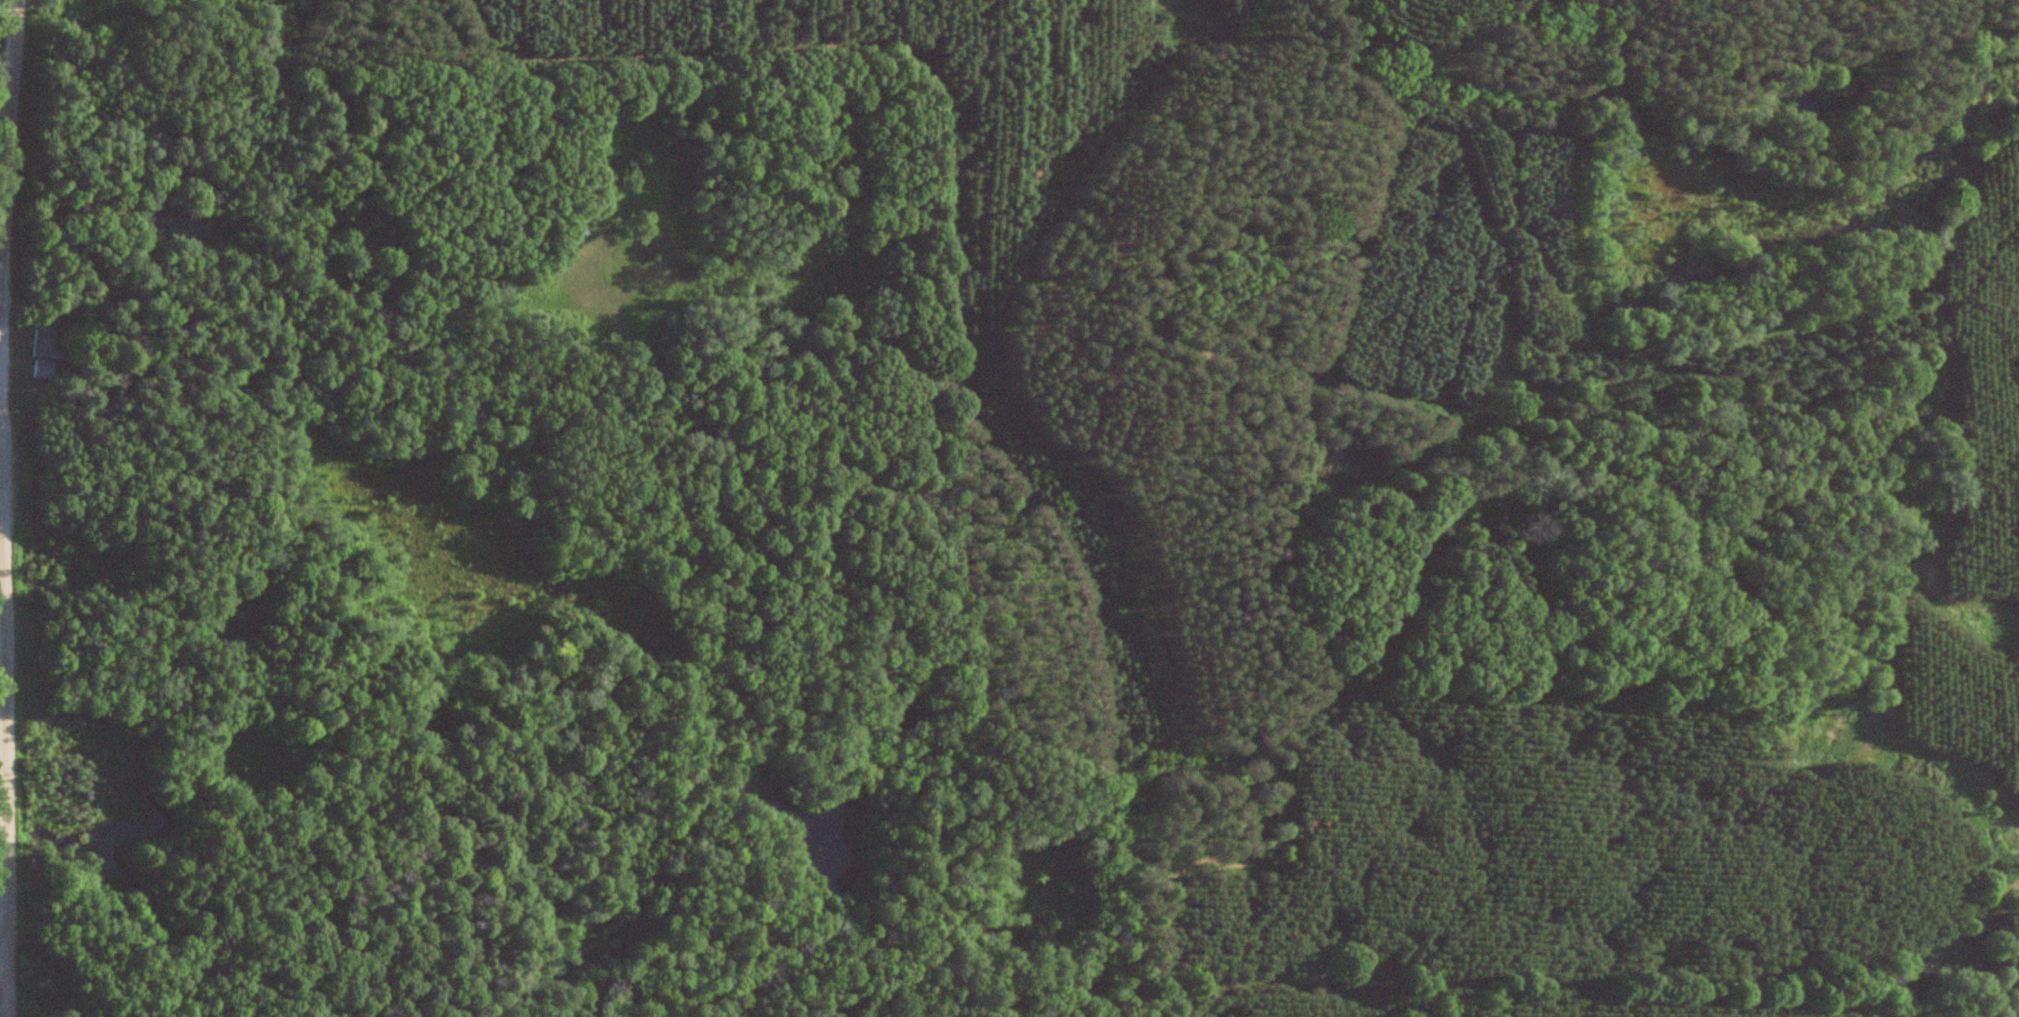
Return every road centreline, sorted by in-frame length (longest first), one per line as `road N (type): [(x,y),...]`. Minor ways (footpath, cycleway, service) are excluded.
road 1 (residential): [(7,1016),(0,381)]
road 2 (residential): [(0,276),(17,0)]

